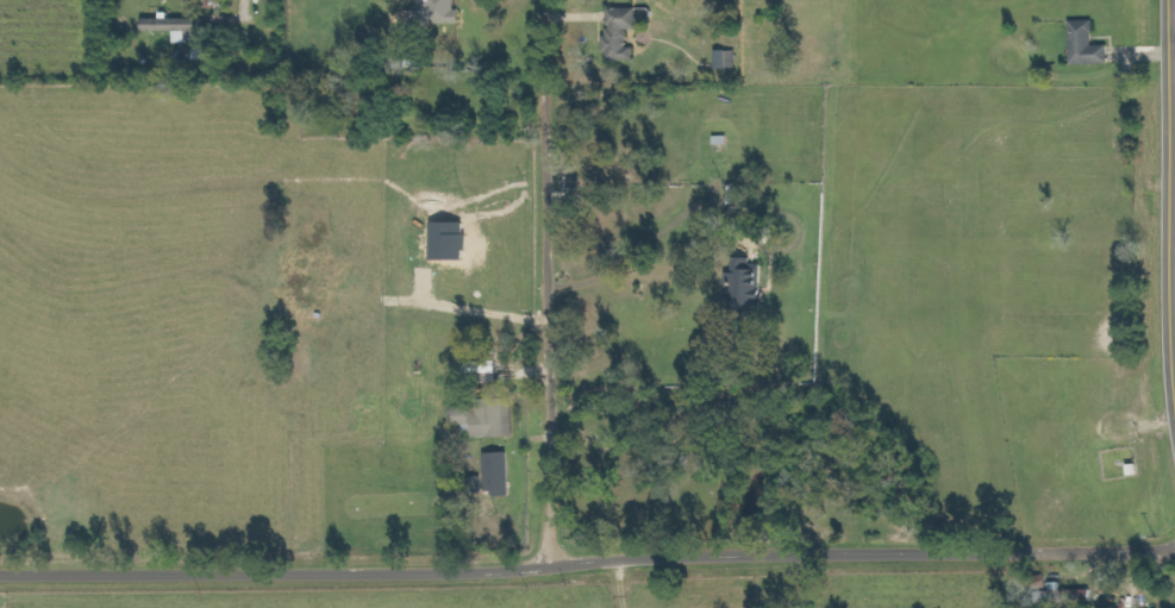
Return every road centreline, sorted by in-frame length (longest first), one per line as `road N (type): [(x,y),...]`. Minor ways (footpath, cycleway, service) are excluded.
road 1 (residential): [(0,575),(461,572),(635,557),(1121,553),(1174,544)]
road 2 (residential): [(546,568),(539,0)]
road 3 (residential): [(1167,262),(1166,0)]
road 4 (residential): [(1174,419),(1167,262)]

